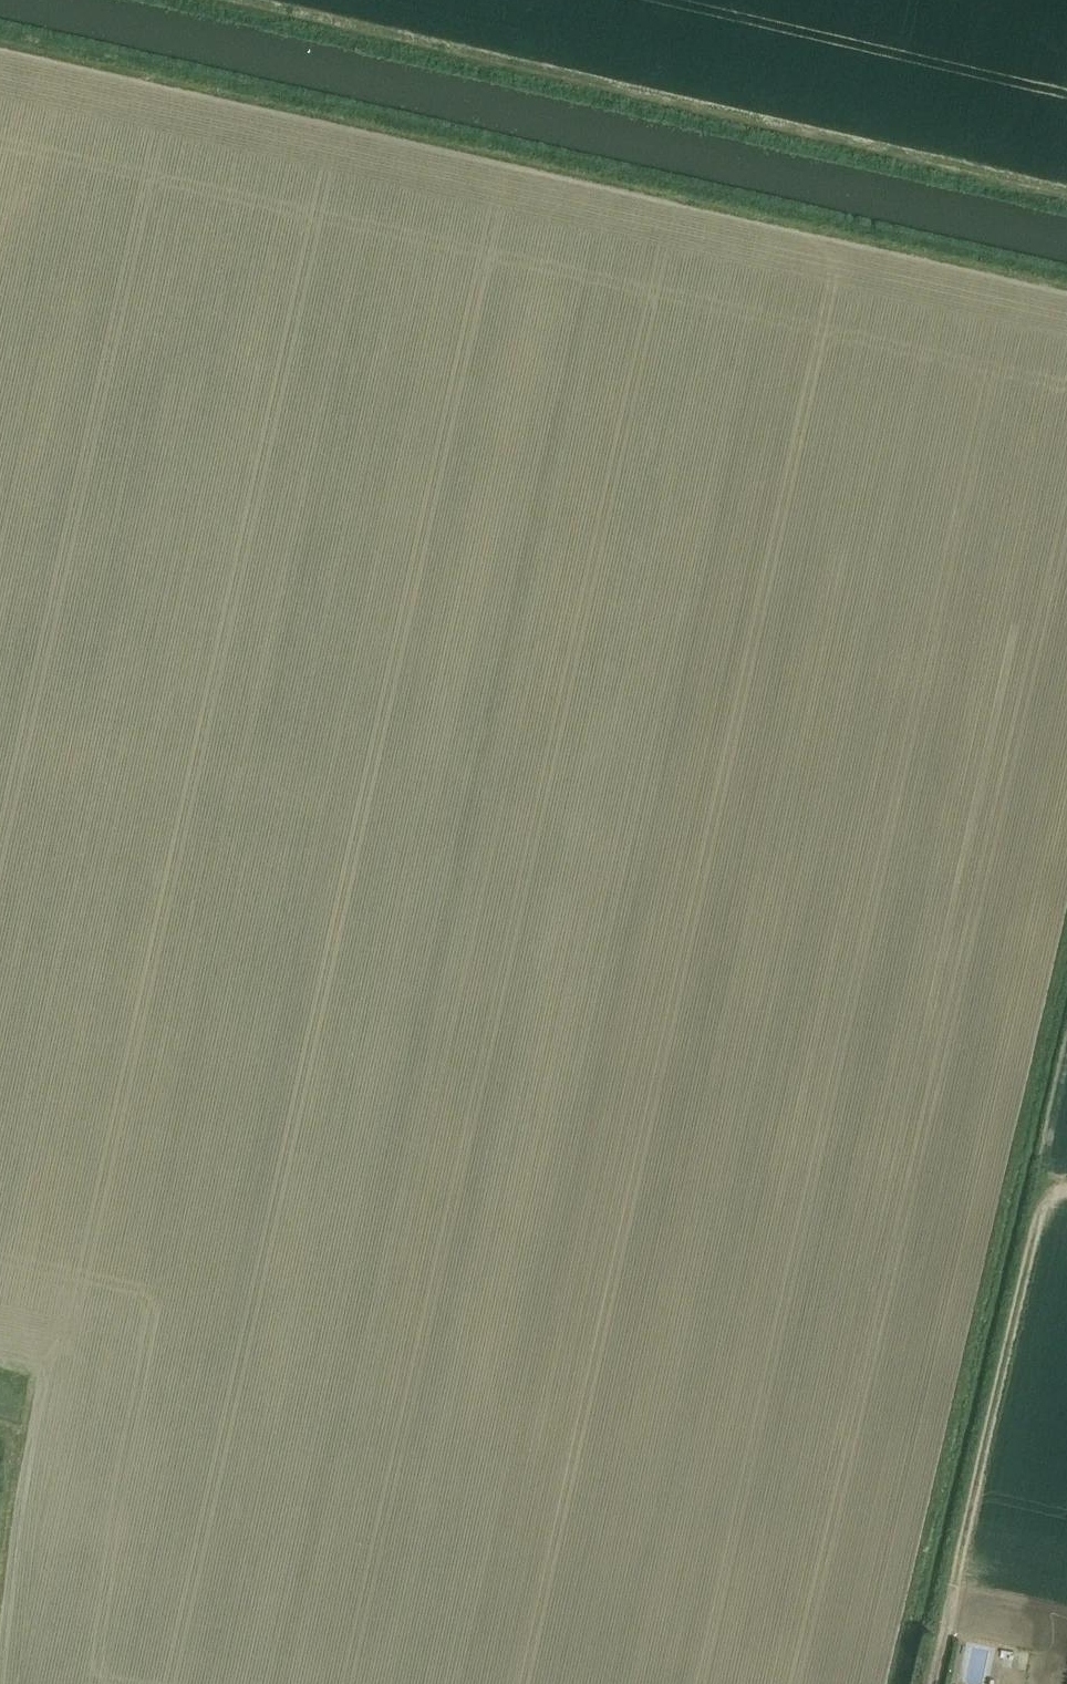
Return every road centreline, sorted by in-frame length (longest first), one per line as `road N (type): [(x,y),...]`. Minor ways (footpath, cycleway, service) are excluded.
road 1 (track): [(1066,287),(0,45)]
road 2 (track): [(935,1683),(1038,1219),(1049,1197),(1066,1191)]

